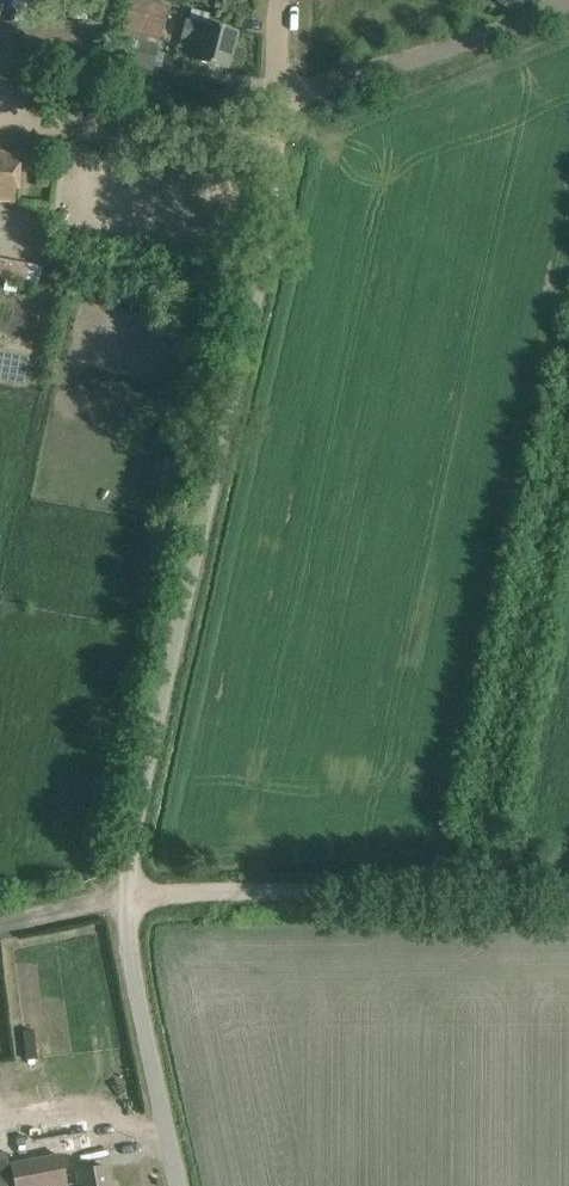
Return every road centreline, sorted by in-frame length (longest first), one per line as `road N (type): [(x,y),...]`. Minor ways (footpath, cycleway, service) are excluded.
road 1 (residential): [(177,1185),(129,954),(130,848),(258,286),(277,142)]
road 2 (track): [(0,924),(128,895),(564,893)]
road 3 (track): [(278,105),(568,0)]
road 4 (residential): [(277,142),(0,118)]
road 5 (residential): [(277,142),(282,0)]

